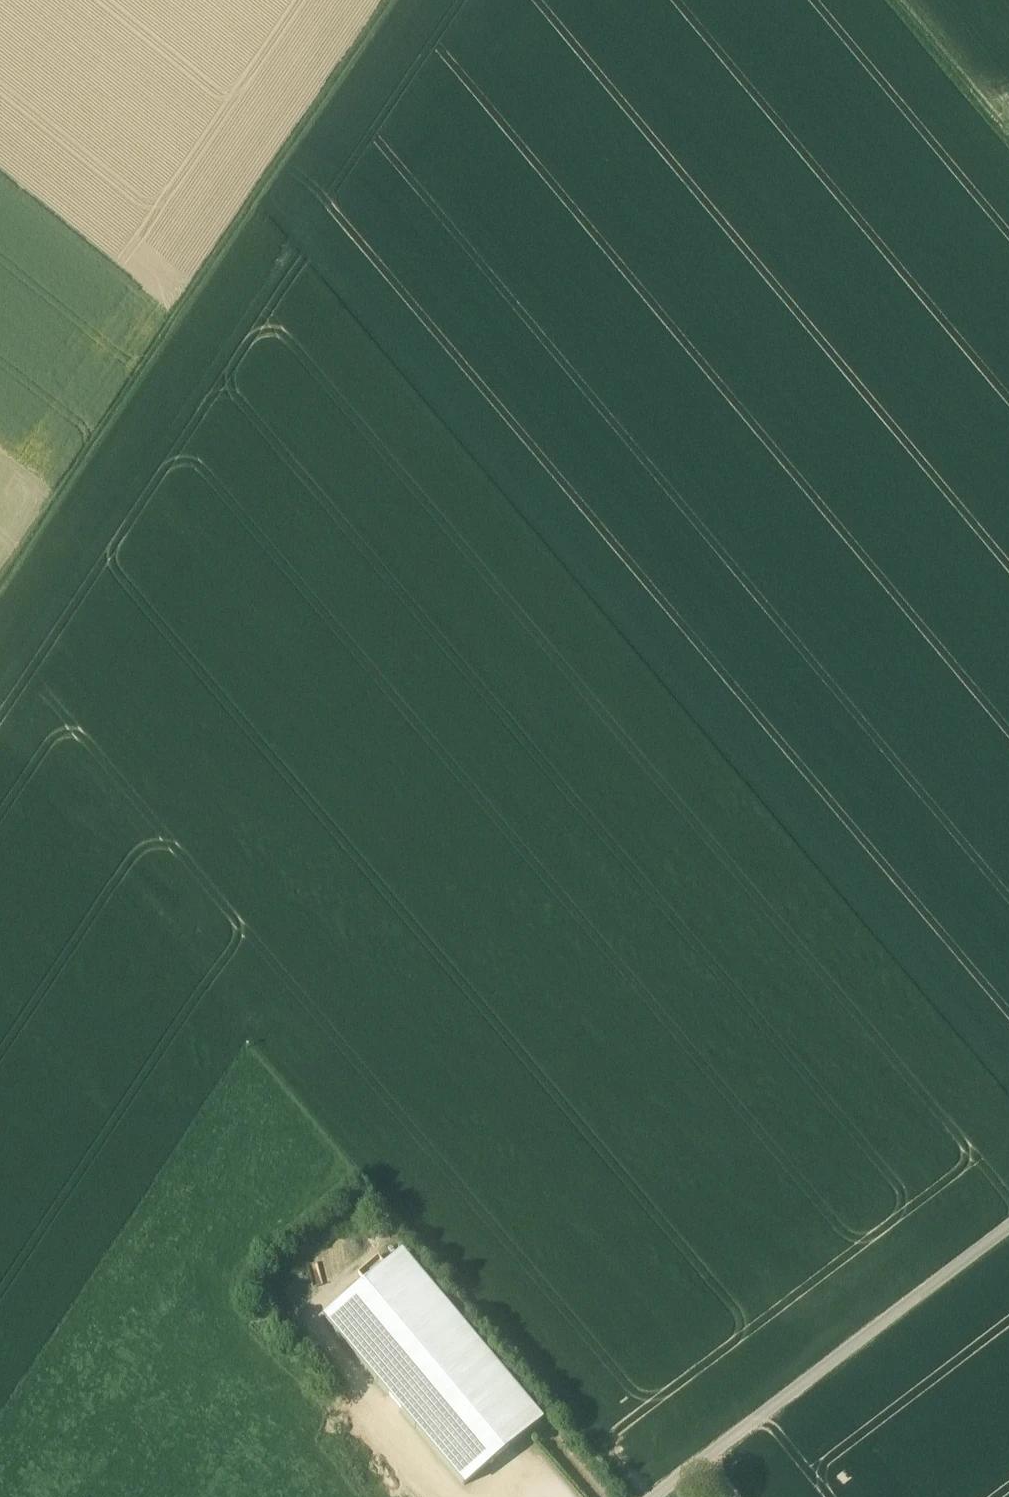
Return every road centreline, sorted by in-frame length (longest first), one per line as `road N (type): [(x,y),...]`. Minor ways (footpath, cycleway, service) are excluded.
road 1 (track): [(0,615),(409,0)]
road 2 (track): [(657,1496),(1008,1227)]
road 3 (track): [(895,0),(1008,140)]

